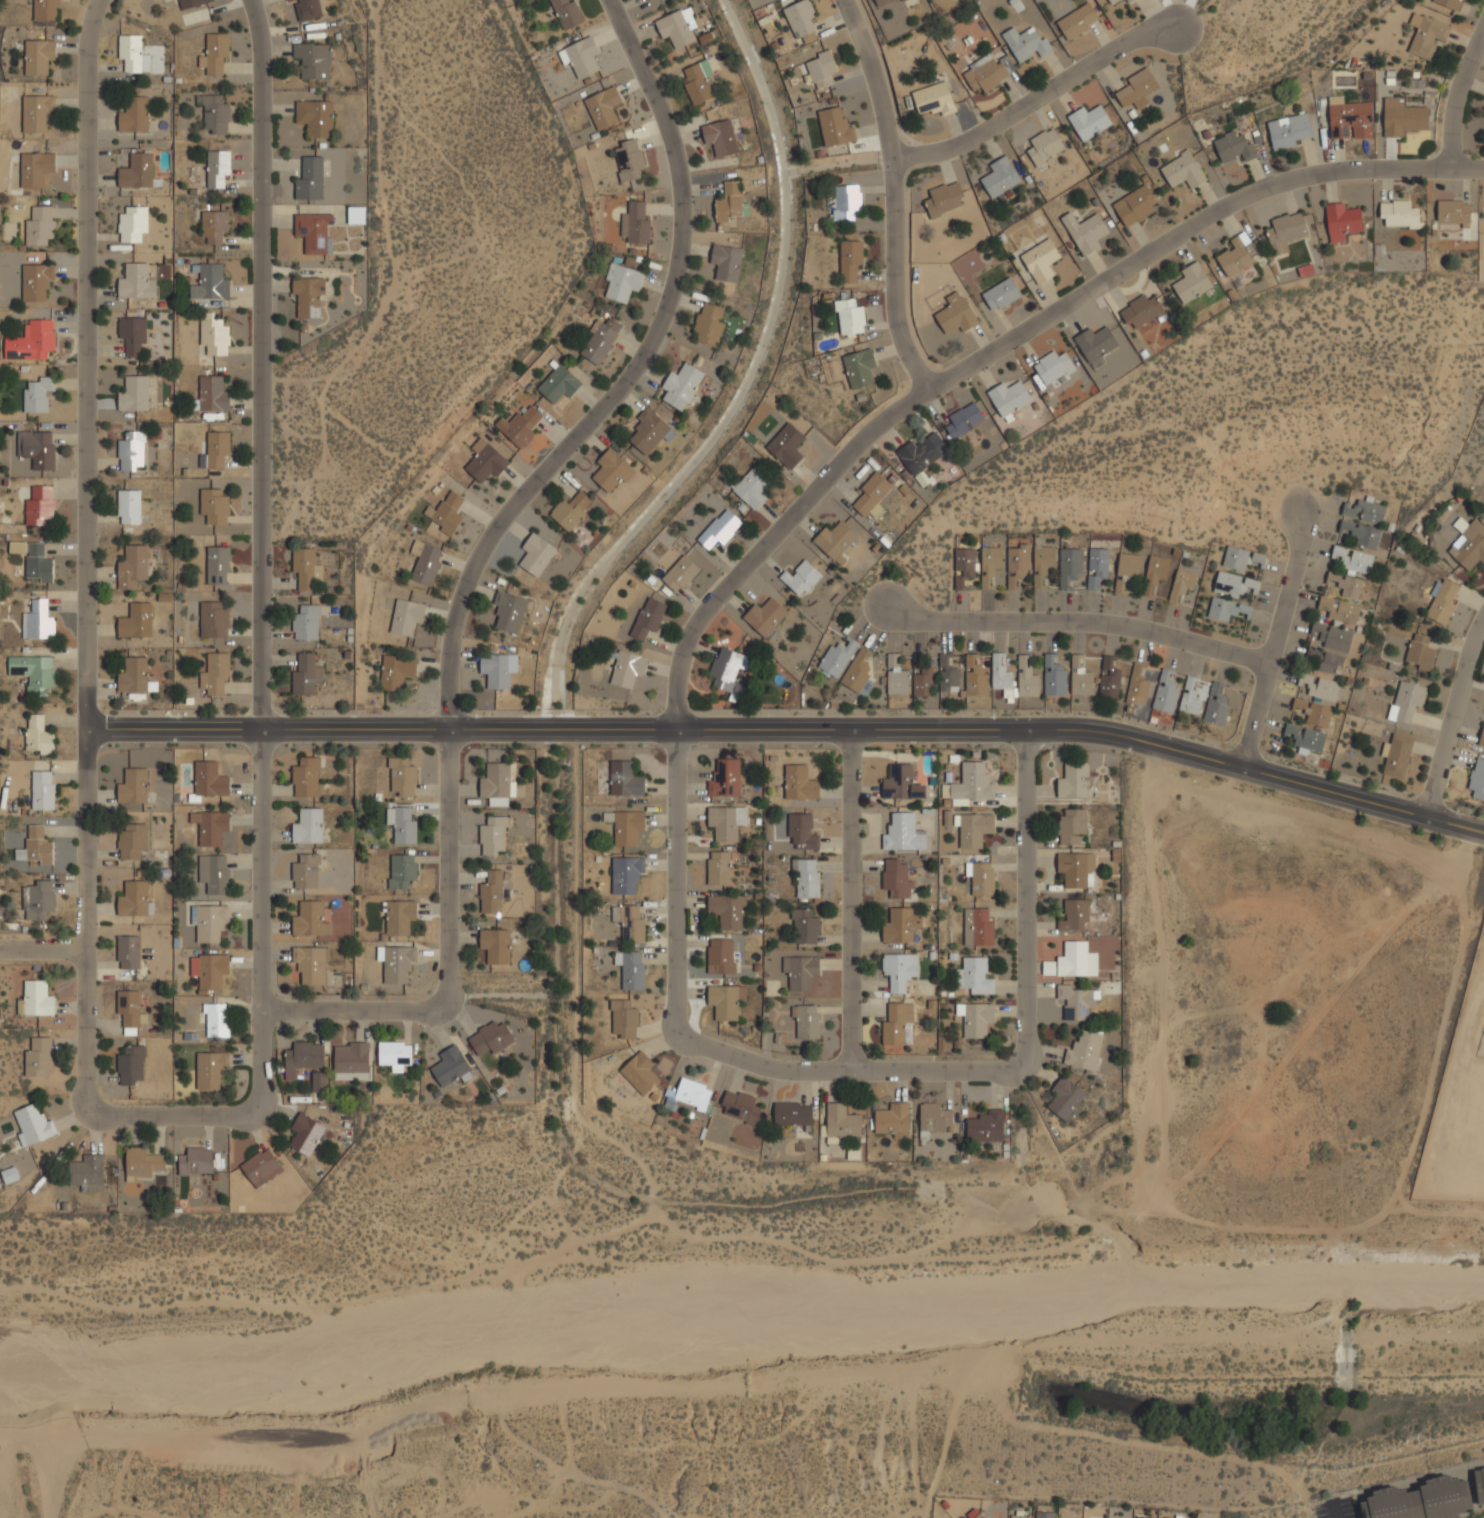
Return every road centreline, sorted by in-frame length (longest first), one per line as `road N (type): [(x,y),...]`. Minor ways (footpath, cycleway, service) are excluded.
road 1 (residential): [(260,729),(257,1100),(225,1115),(99,1113),(85,1093),(86,55),(98,0)]
road 2 (tertiary): [(85,728),(1065,730),(1143,741),(1483,832)]
road 3 (residential): [(260,1010),(426,1010),(445,996),(451,640),(470,569),(509,509),(648,348),(681,239),(679,178),(661,114),(608,0)]
road 4 (residential): [(1483,167),(1376,167),(1257,188),(875,427),(719,591),(686,642),(675,729)]
road 5 (residential): [(675,729),(676,1017),(694,1043),(790,1071),(999,1071),(1020,1059),(1025,729)]
road 6 (residential): [(249,0),(259,43),(260,729)]
road 7 (residential): [(844,0),(873,71),(895,162),(895,297),(904,350),(930,389)]
road 8 (residential): [(1269,662),(1084,620),(923,620),(885,607)]
road 9 (residential): [(850,729),(851,1071)]
road 10 (residential): [(895,162),(983,131),(1130,39),(1177,28)]
road 11 (residential): [(1241,767),(1297,554),(1297,505)]
road 12 (residential): [(1483,623),(1425,816)]
road 13 (residential): [(1483,31),(1453,106),(1454,167)]

